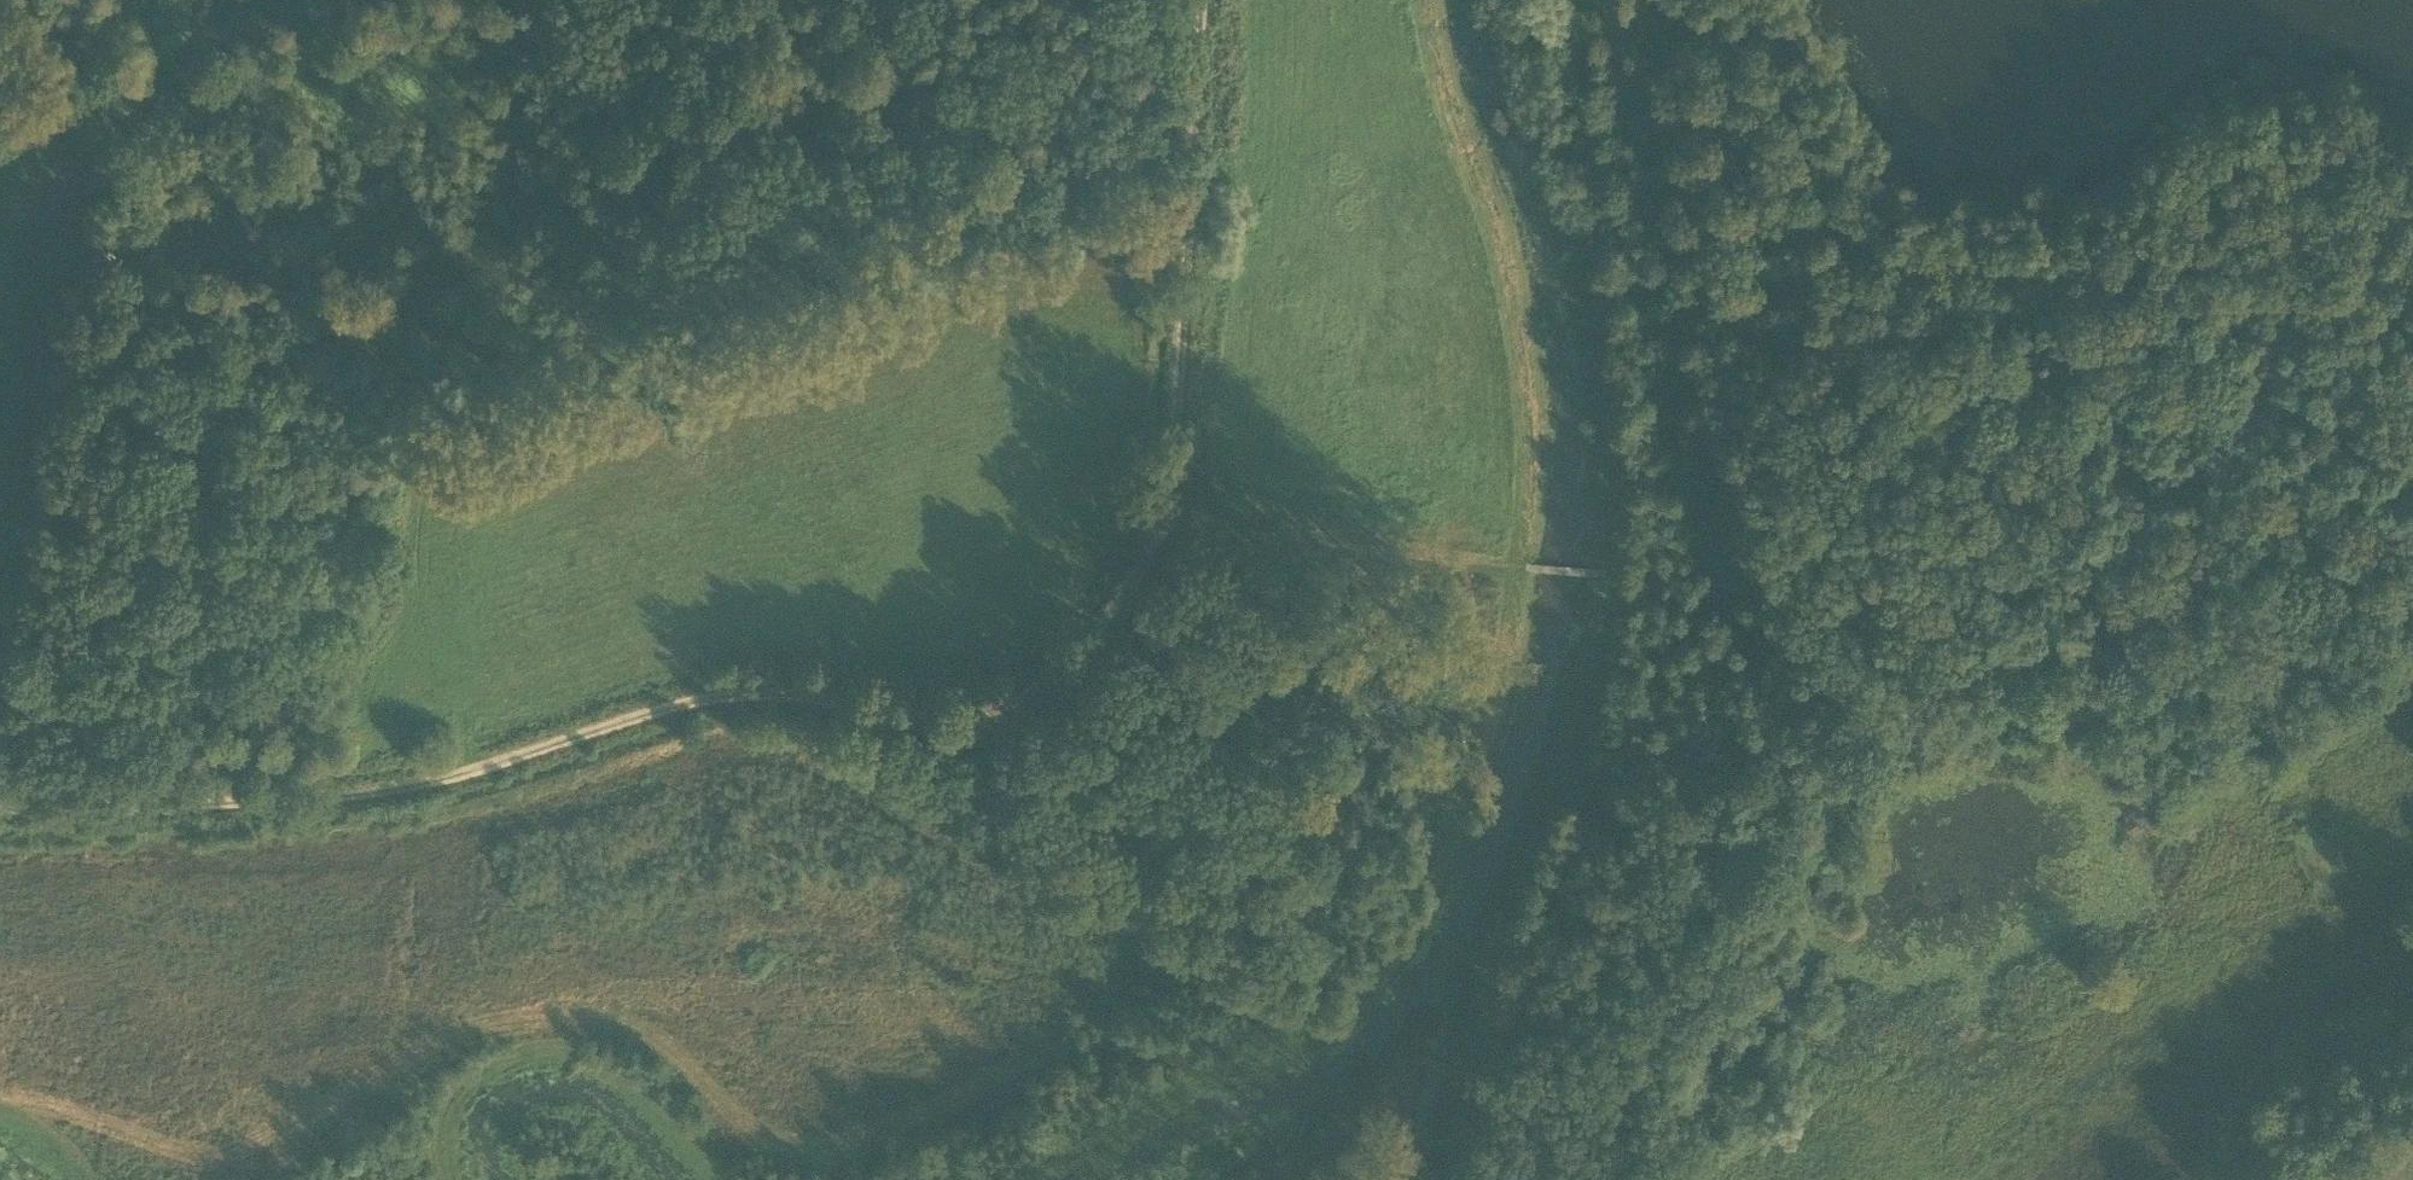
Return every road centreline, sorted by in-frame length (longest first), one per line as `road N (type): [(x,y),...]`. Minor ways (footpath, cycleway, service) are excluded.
road 1 (track): [(0,809),(369,793),(720,693),(974,716),(1034,692),(1075,656),(1139,570),(1163,519)]
road 2 (track): [(1163,519),(1183,342),(1196,0)]

